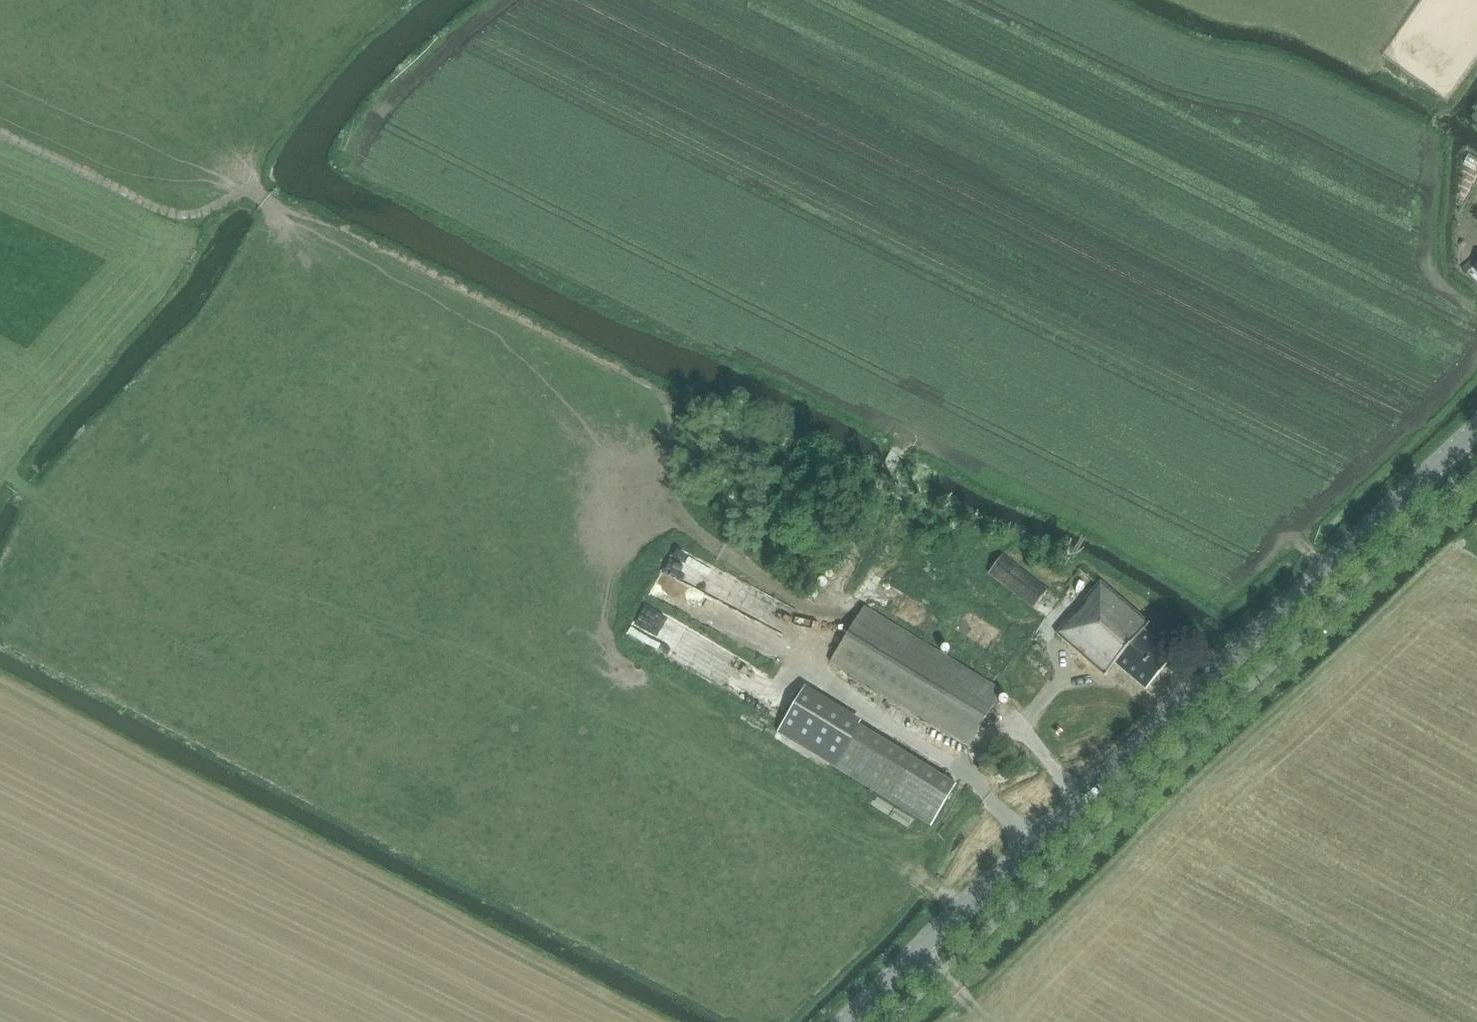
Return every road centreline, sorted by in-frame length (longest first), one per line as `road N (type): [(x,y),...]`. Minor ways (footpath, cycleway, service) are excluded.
road 1 (tertiary): [(851,1021),(1476,431)]

